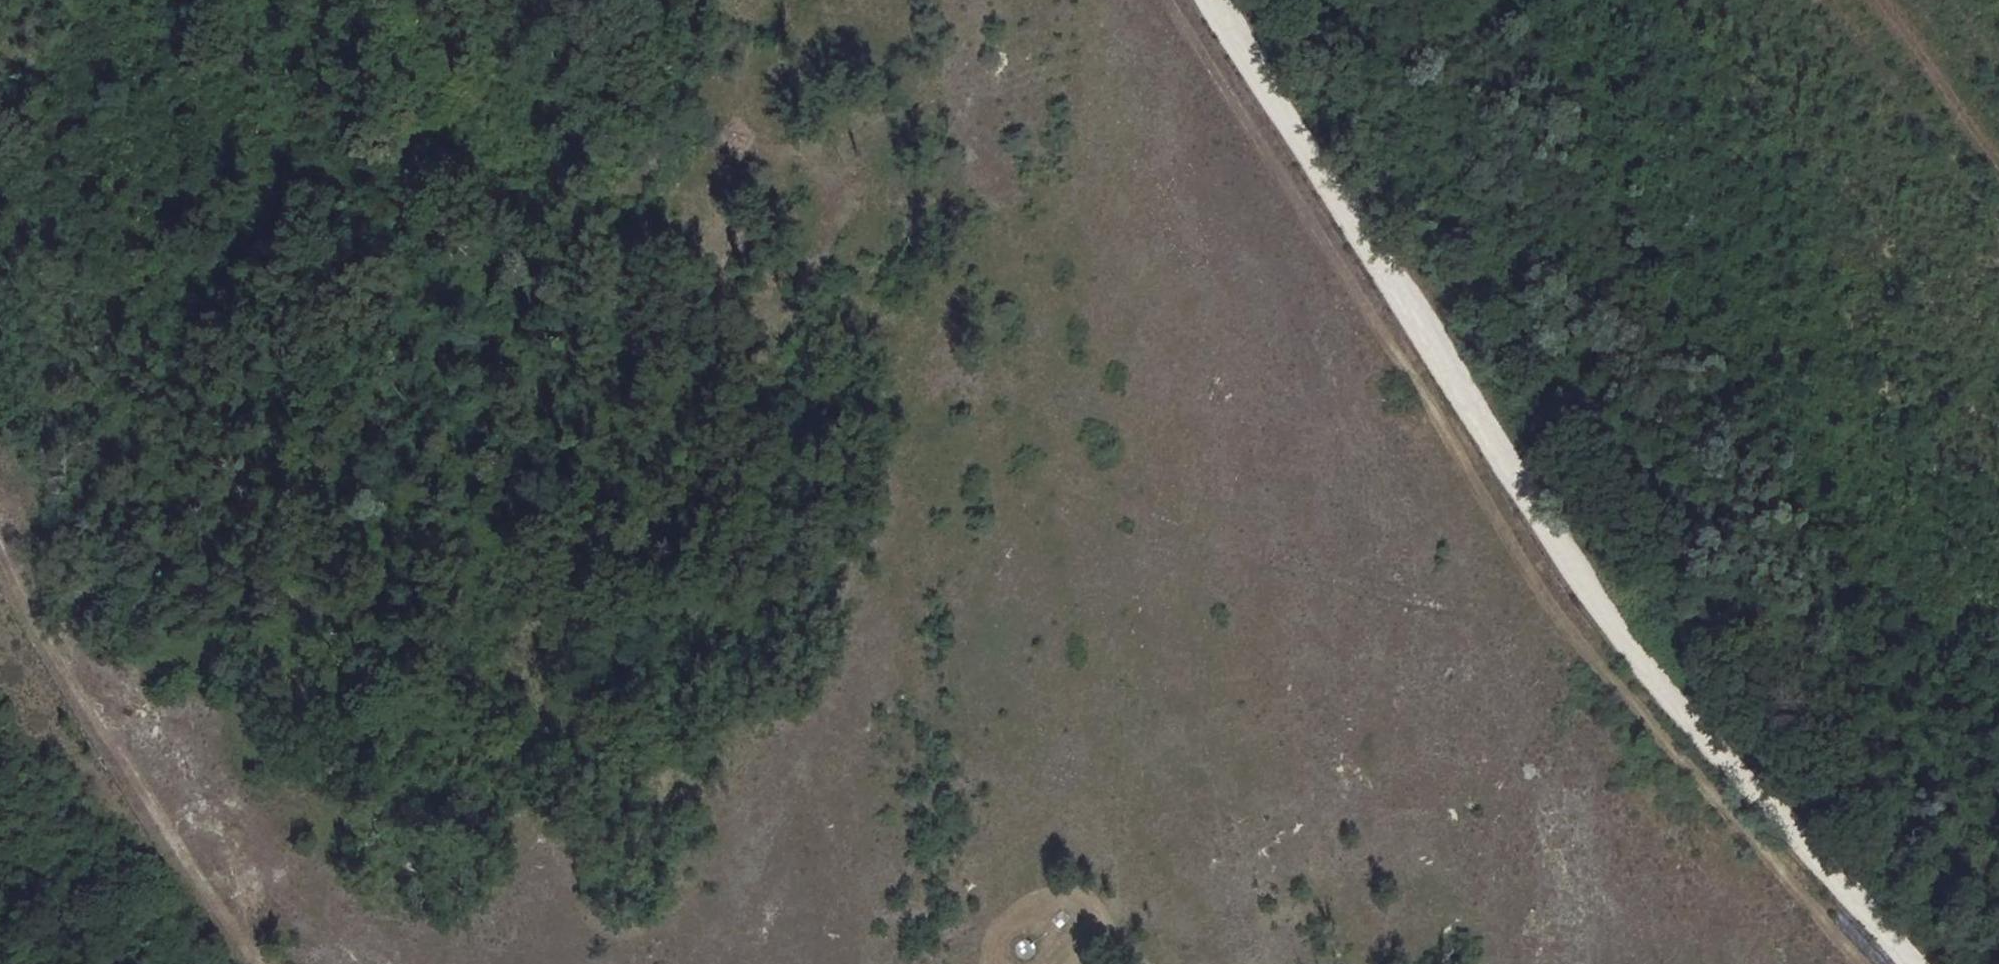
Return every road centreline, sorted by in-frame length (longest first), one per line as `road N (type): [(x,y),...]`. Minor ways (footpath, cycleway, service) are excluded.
road 1 (track): [(1207,0),(1665,698),(1911,963)]
road 2 (track): [(0,567),(249,963)]
road 3 (track): [(1998,149),(1892,0)]

